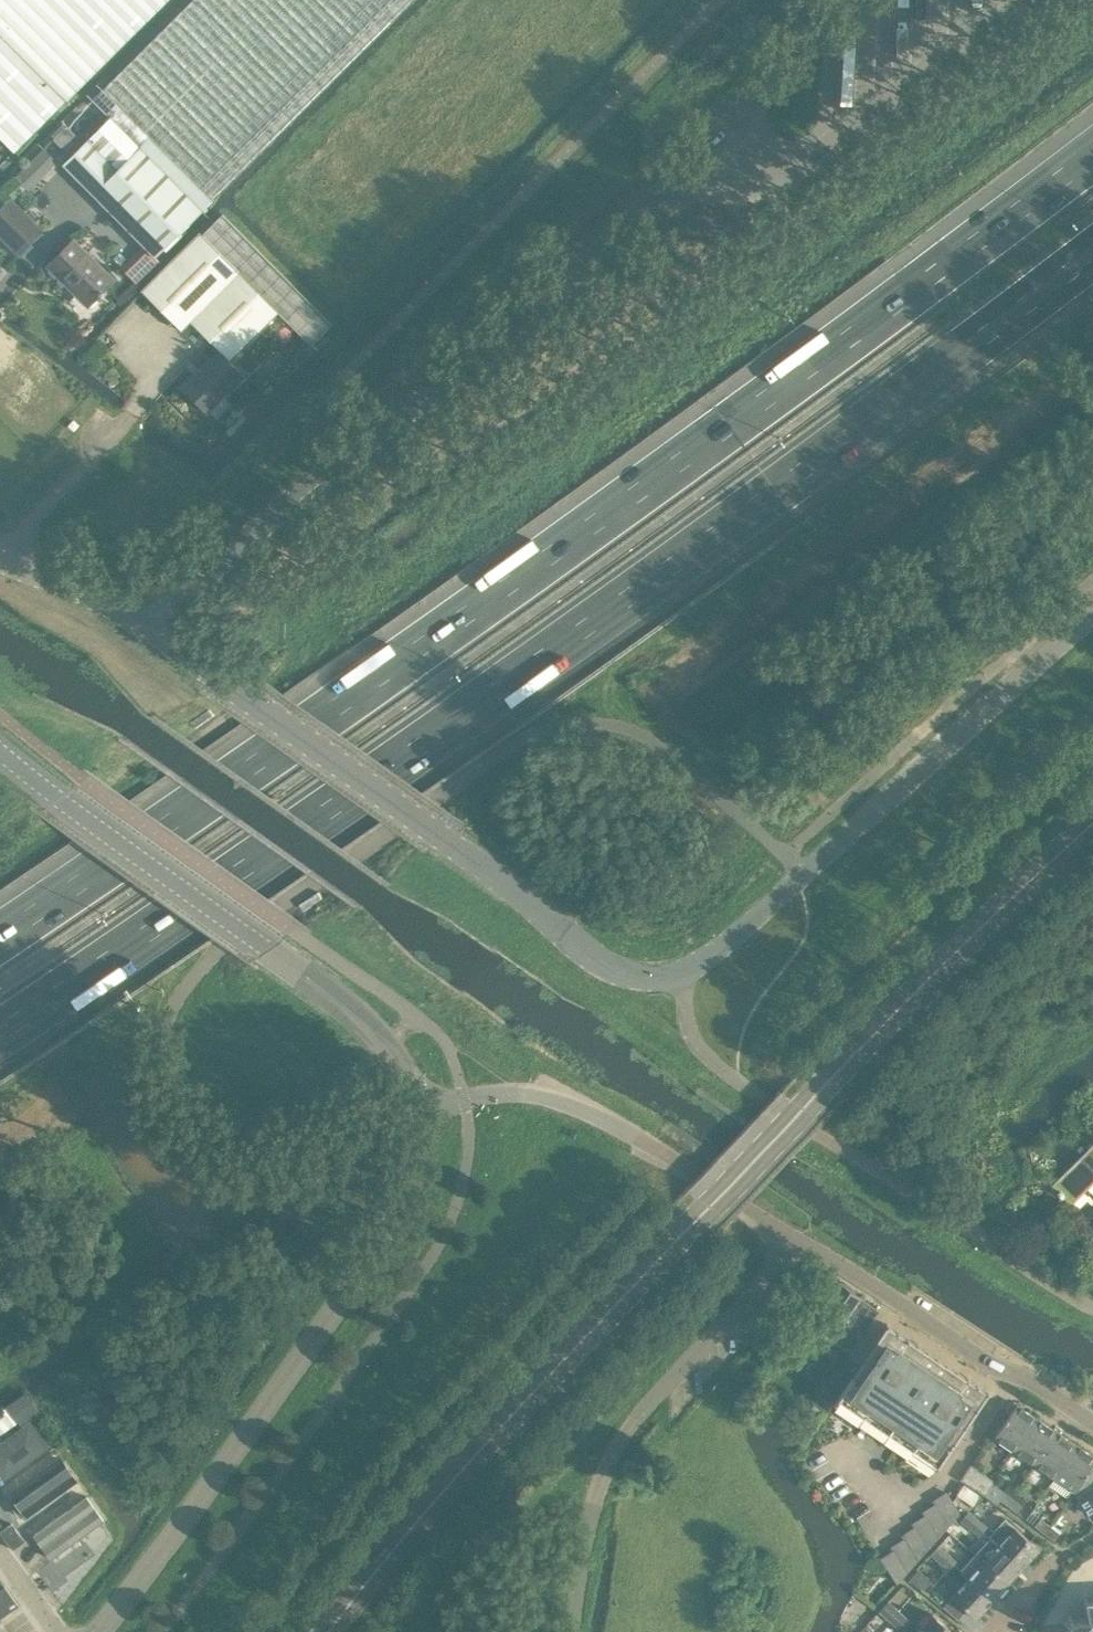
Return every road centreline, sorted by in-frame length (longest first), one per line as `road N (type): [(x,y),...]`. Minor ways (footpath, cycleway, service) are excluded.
road 1 (motorway): [(1092,157),(405,663),(0,942)]
road 2 (motorway): [(0,1033),(473,711),(1092,255)]
road 3 (secondary): [(329,1631),(418,1521),(699,1217),(921,986),(1092,824)]
road 4 (unclassified): [(146,627),(327,469),(538,308),(854,0)]
road 5 (unclassified): [(678,975),(628,975),(602,965),(437,831),(146,627)]
road 6 (tertiary): [(99,1631),(399,1212),(416,1155),(415,1104)]
road 7 (tertiary): [(415,1104),(389,1048),(335,999),(0,751)]
road 8 (unclassified): [(678,975),(714,953),(1092,616)]
road 9 (unclassified): [(796,1241),(617,1446),(594,1497),(569,1631)]
road 10 (residential): [(796,1241),(685,1167),(549,1093),(500,1091),(415,1104)]
road 11 (residential): [(1092,1422),(1038,1381),(994,1367),(796,1241)]
road 12 (unclassified): [(146,627),(0,560)]

